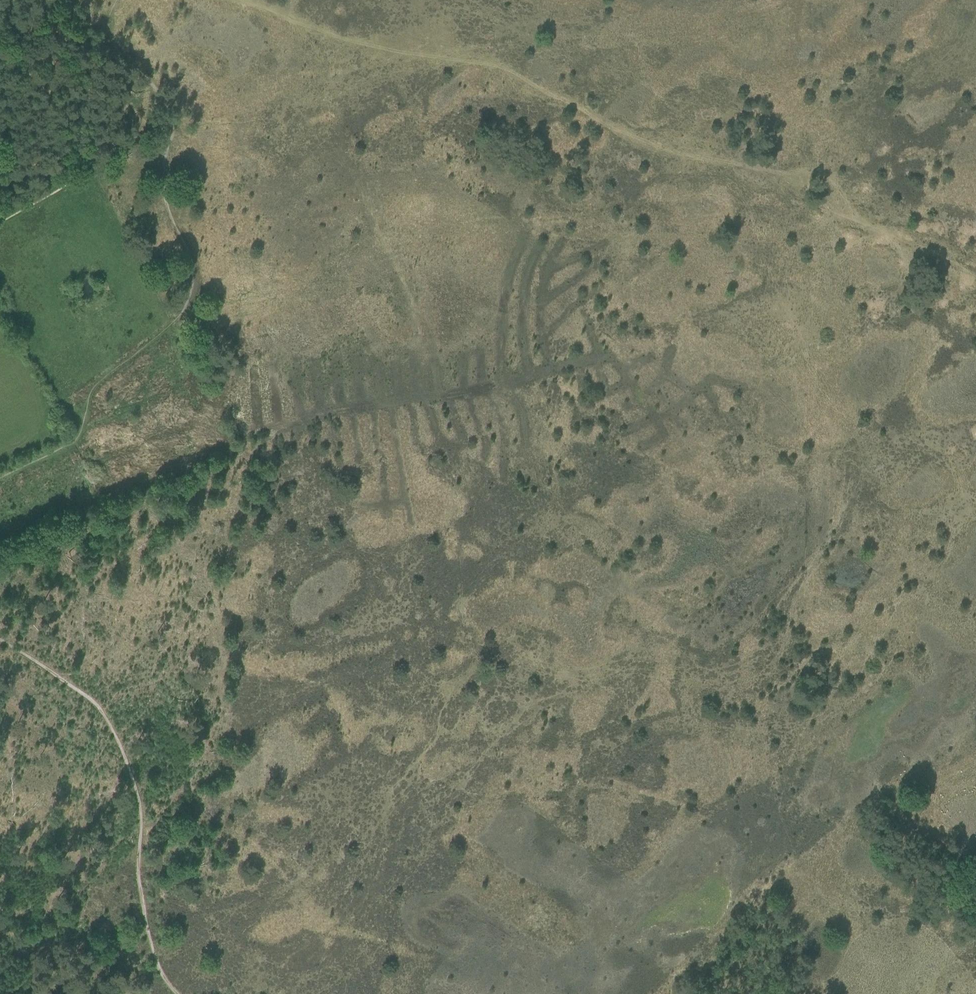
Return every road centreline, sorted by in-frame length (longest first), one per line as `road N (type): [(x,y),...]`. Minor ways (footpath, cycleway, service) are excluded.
road 1 (track): [(0,476),(76,440),(94,386),(174,322),(190,296),(196,265),(166,207),(163,169),(174,119),(147,78),(117,50),(107,22),(118,0)]
road 2 (track): [(178,993),(149,941),(139,806),(108,722),(95,703),(0,639)]

